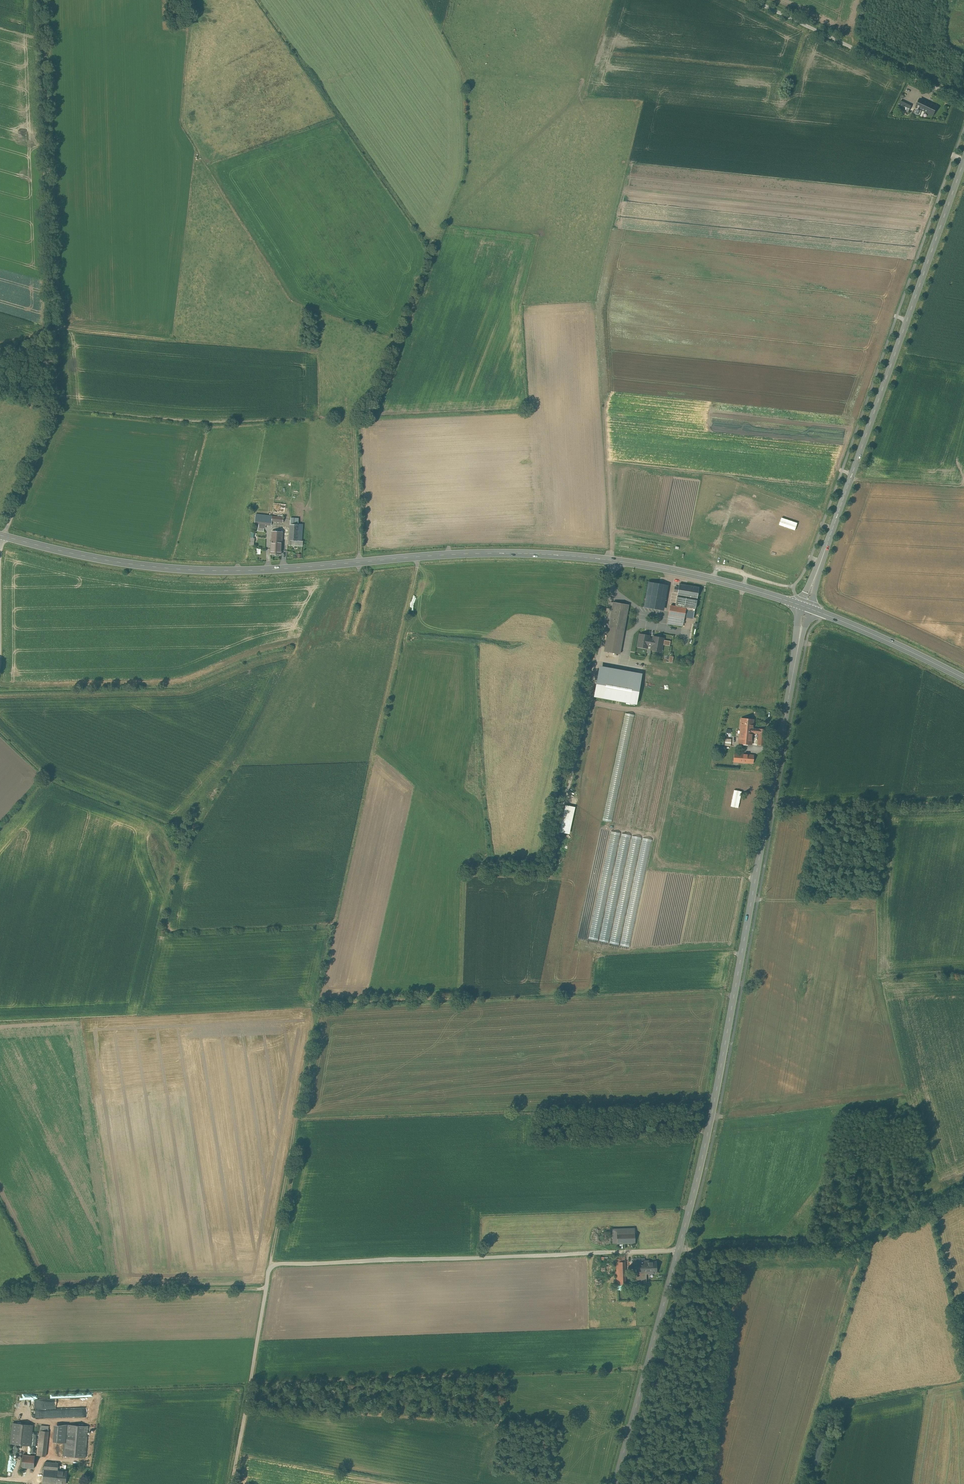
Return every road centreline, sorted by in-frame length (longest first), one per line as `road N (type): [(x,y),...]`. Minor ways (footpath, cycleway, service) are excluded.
road 1 (tertiary): [(806,607),(703,1155),(615,1483)]
road 2 (secondary): [(806,607),(614,560),(499,553),(182,570),(116,564),(3,535)]
road 3 (track): [(43,0),(56,407),(3,535)]
road 4 (secondary): [(806,607),(963,162)]
road 5 (track): [(678,1251),(271,1264)]
road 6 (track): [(678,1251),(857,1243),(963,1189)]
road 7 (track): [(266,1289),(0,1294)]
road 8 (track): [(360,562),(356,416),(378,396),(401,343)]
road 9 (track): [(934,86),(754,0)]
road 10 (track): [(266,1289),(230,1483)]
road 11 (secondary): [(963,679),(806,607)]
road 12 (track): [(302,1115),(271,1264)]

